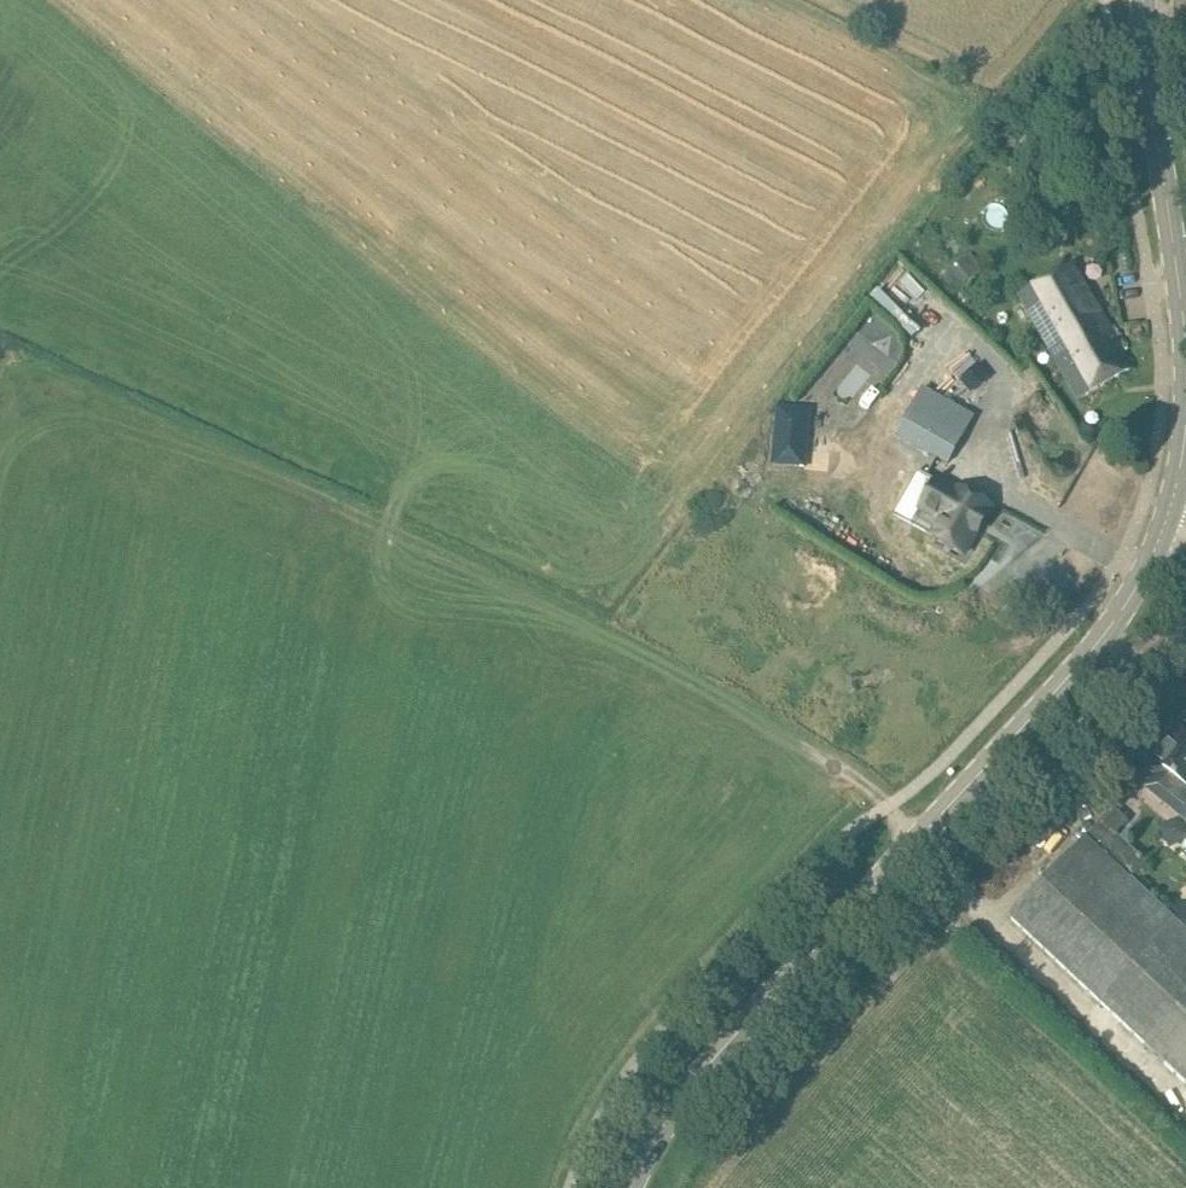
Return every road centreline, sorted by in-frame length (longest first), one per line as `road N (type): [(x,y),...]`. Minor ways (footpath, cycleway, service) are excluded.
road 1 (tertiary): [(631,1187),(710,1073),(1097,648),(1129,606),(1170,523)]
road 2 (tertiary): [(1185,326),(1147,0)]

